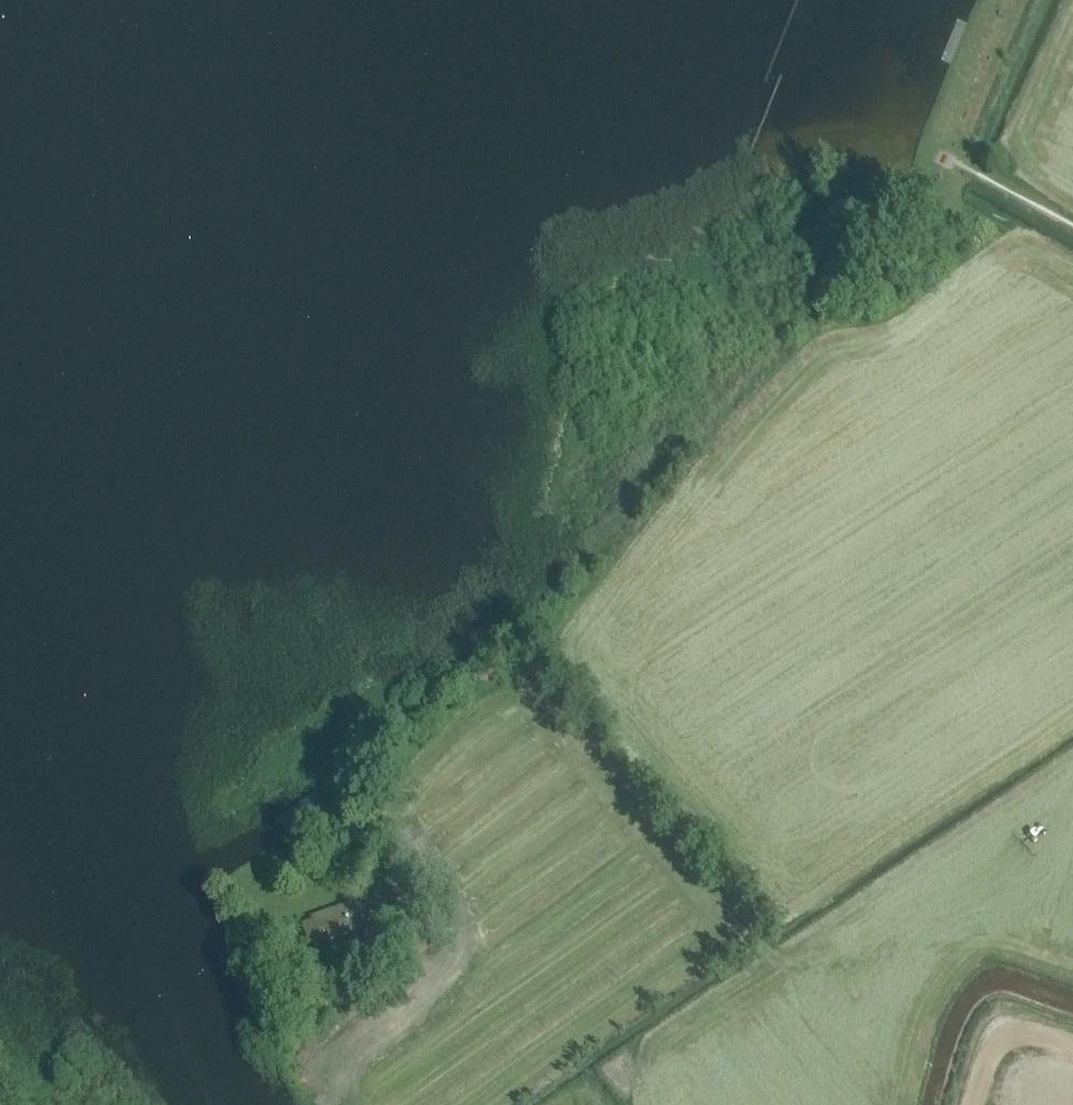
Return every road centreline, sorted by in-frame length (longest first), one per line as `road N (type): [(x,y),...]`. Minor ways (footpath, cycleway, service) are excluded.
road 1 (track): [(1072,974),(987,947),(784,963),(504,648),(397,791),(380,832)]

